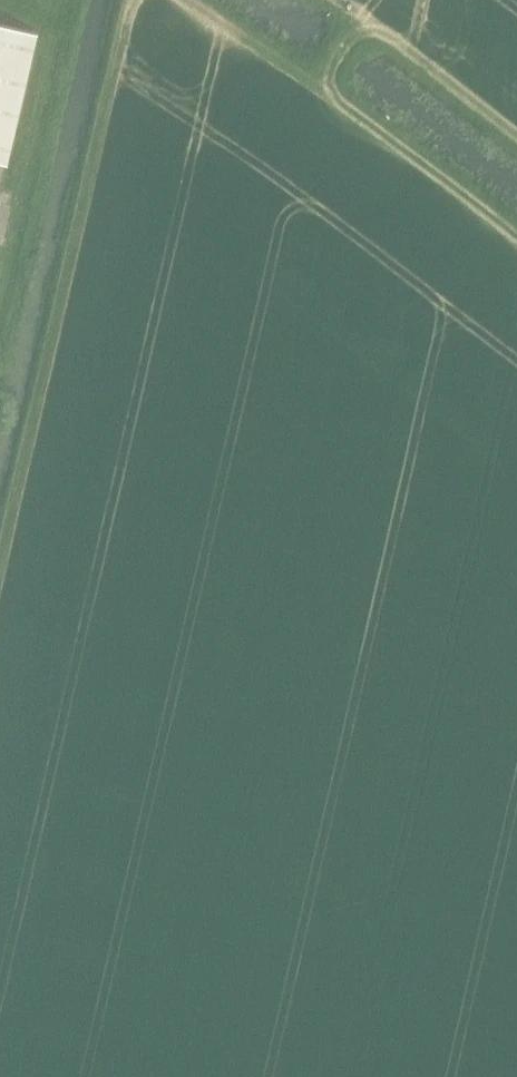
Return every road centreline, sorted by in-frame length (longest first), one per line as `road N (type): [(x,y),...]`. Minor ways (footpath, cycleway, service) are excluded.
road 1 (track): [(516,234),(190,0)]
road 2 (track): [(339,0),(516,136)]

